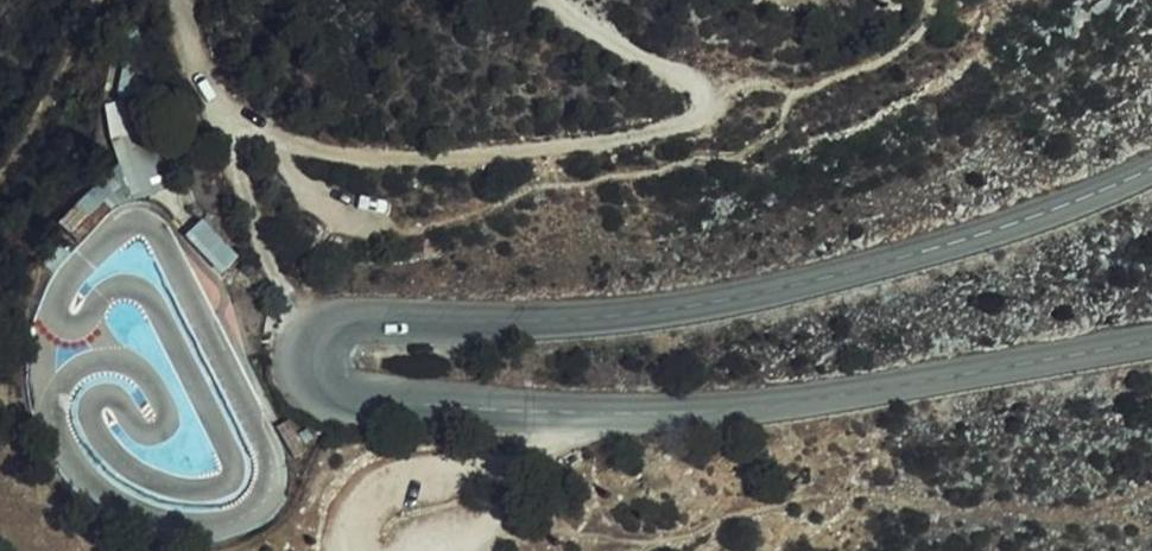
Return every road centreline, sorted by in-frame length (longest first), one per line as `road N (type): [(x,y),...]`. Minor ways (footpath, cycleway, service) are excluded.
road 1 (tertiary): [(1151,339),(754,408),(544,412),(358,387),(337,378),(316,348),(319,330),(343,318),(527,318),(670,304),(877,266),(1055,210),(1151,167)]
road 2 (track): [(289,291),(233,161),(237,130),(362,158),(462,158),(619,141),(680,125),(704,105),(698,85),(568,18),(552,0)]
road 3 (track): [(0,180),(109,0)]
road 4 (track): [(174,0),(209,86),(237,130)]

